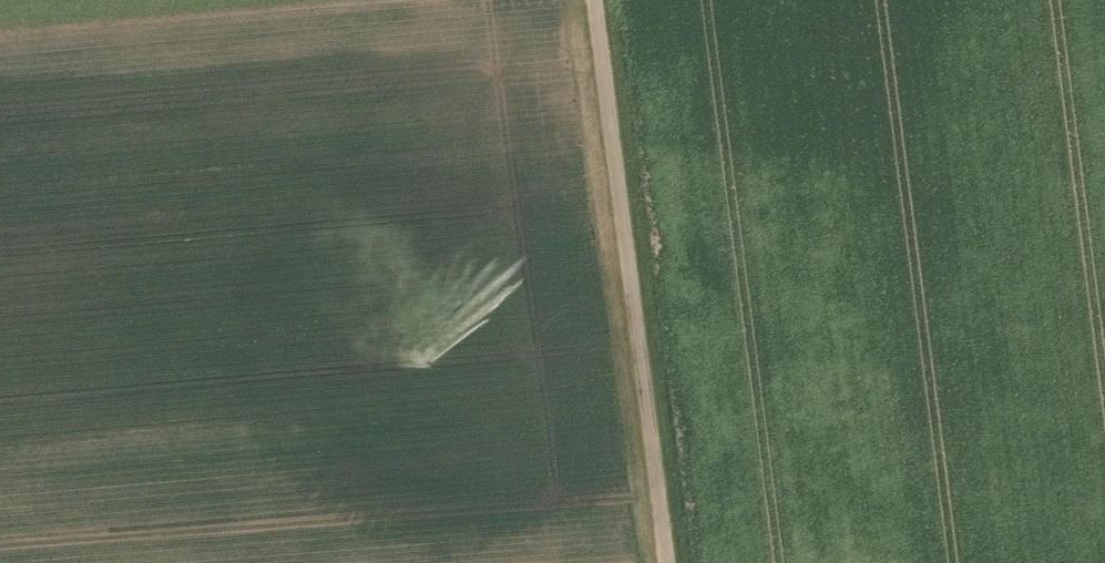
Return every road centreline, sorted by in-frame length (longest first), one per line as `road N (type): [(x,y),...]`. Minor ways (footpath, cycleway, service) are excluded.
road 1 (unclassified): [(666,562),(593,0)]

